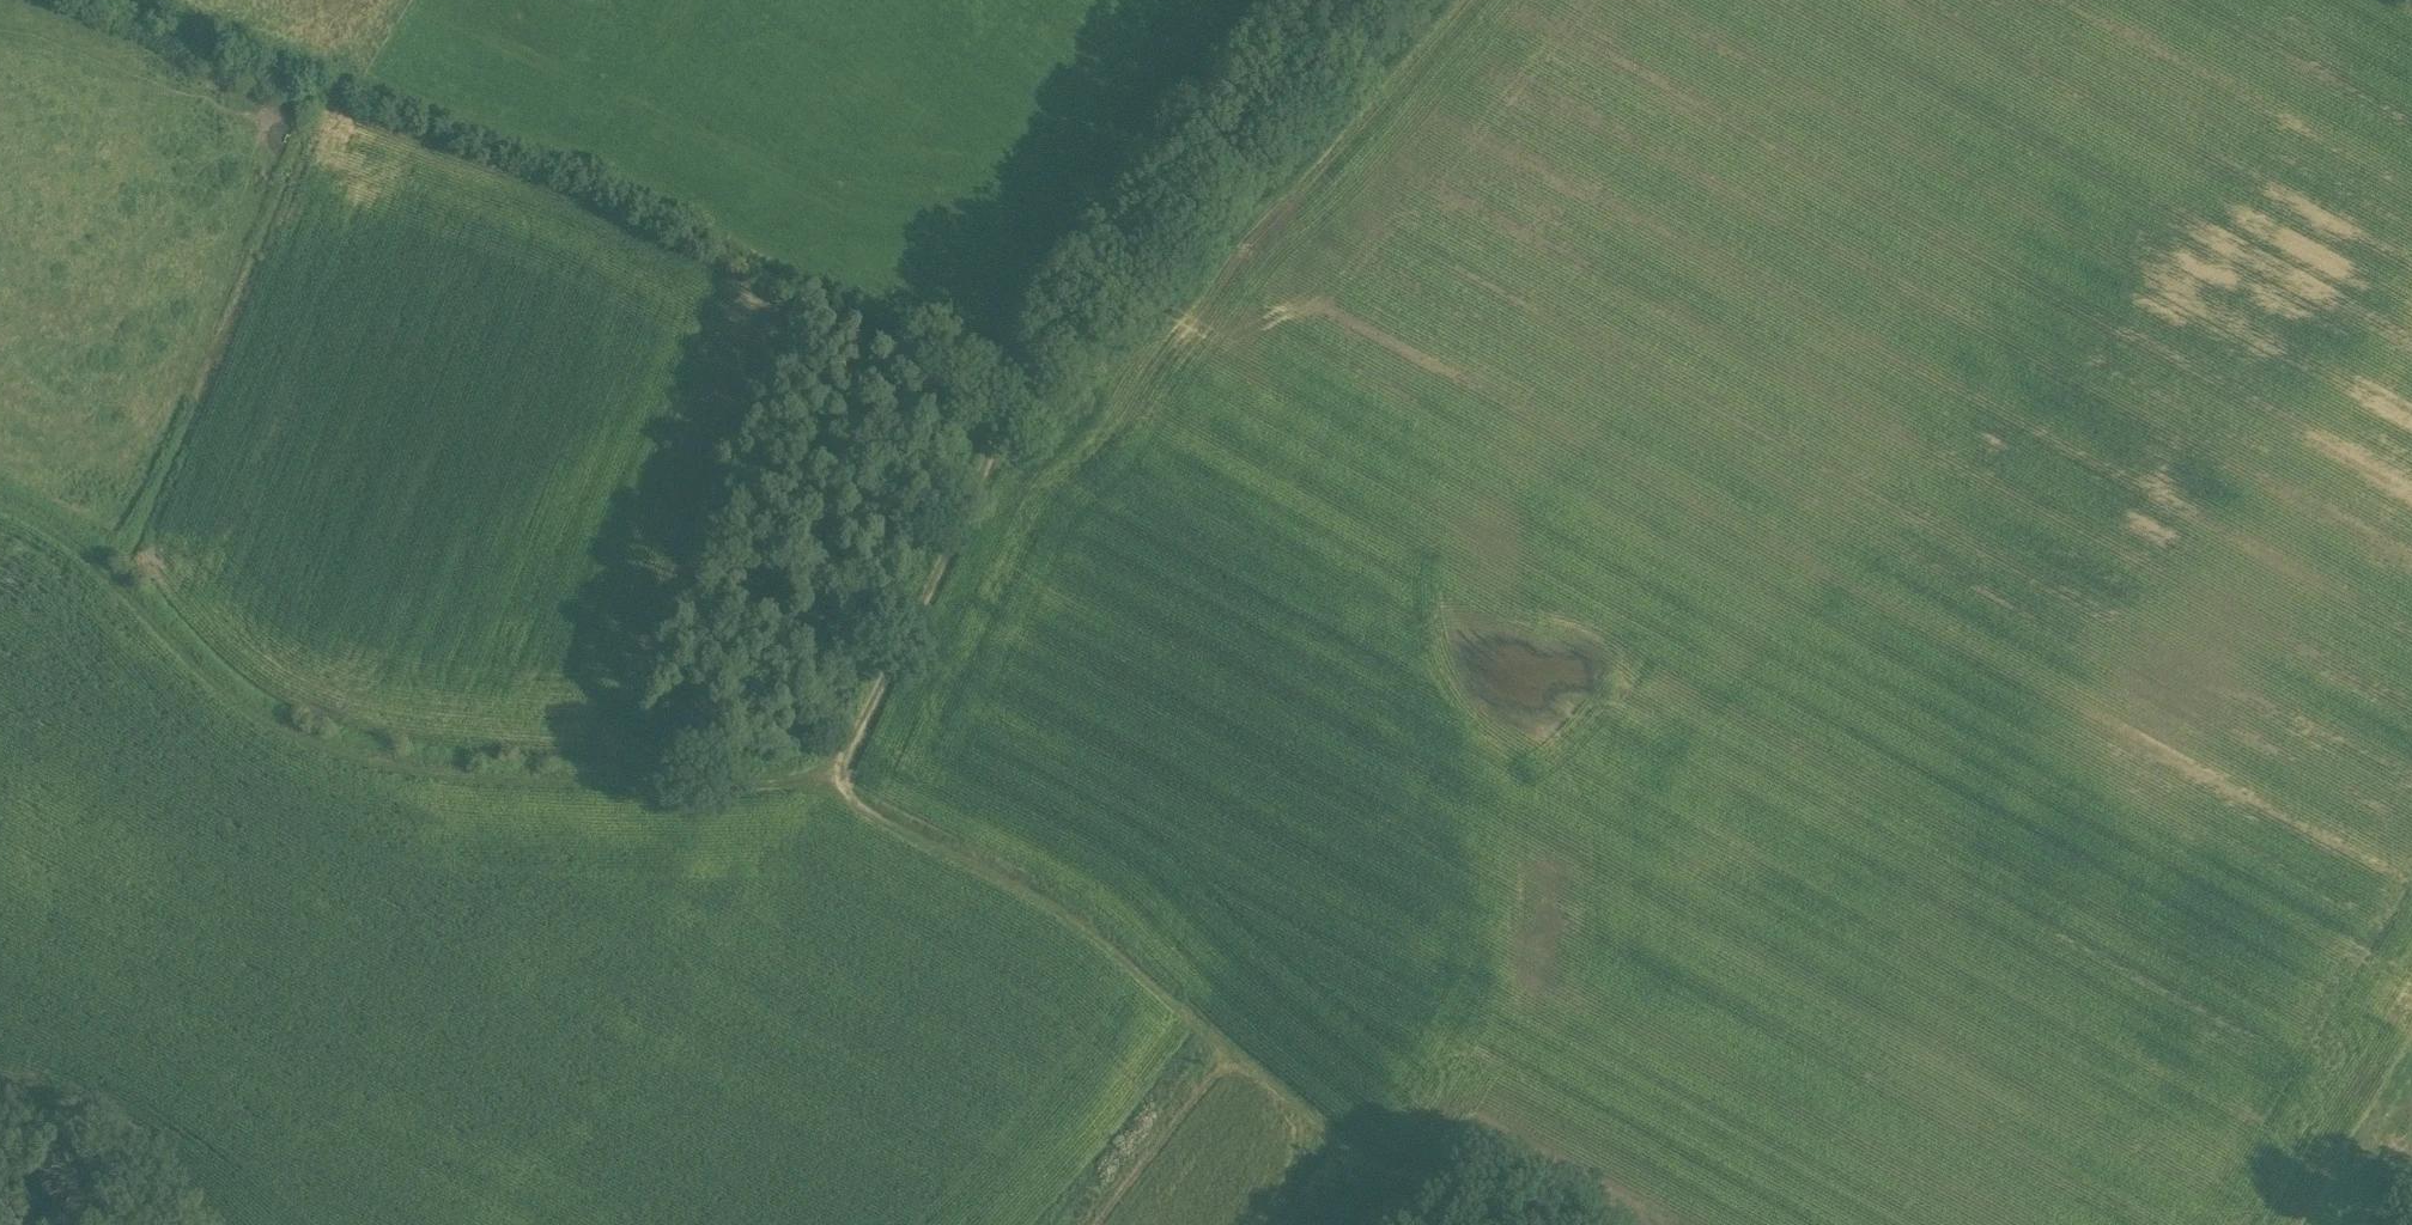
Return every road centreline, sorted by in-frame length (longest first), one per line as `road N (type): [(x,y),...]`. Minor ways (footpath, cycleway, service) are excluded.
road 1 (track): [(1344,0),(1115,273),(1032,387),(866,713),(823,776)]
road 2 (track): [(0,507),(76,543),(237,707),(287,738),(361,759),(494,777),(605,783),(823,776)]
road 3 (track): [(823,776),(907,829),(1041,888),(1444,1224)]
road 4 (track): [(2411,1063),(2351,1160),(2411,1222)]

